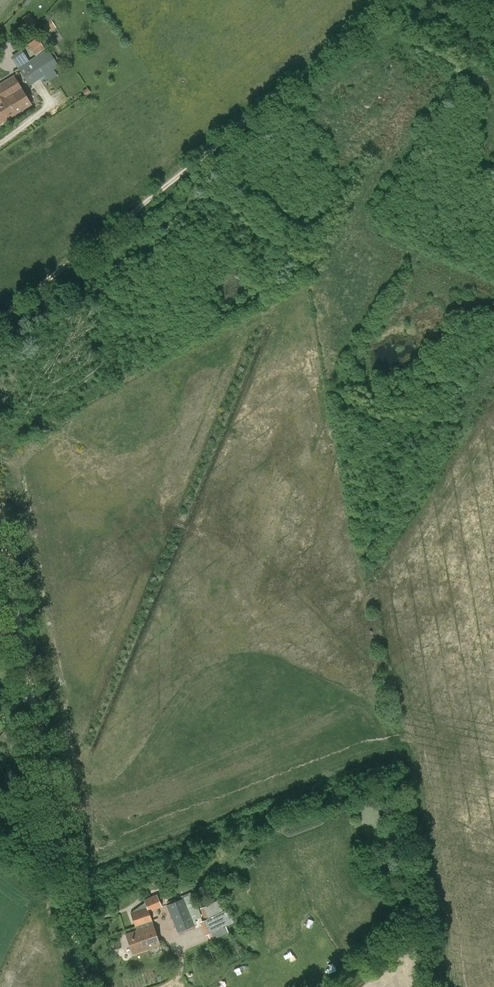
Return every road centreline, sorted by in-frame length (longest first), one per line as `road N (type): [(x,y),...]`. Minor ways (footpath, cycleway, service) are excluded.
road 1 (track): [(0,319),(388,0)]
road 2 (unclassified): [(83,986),(0,516)]

